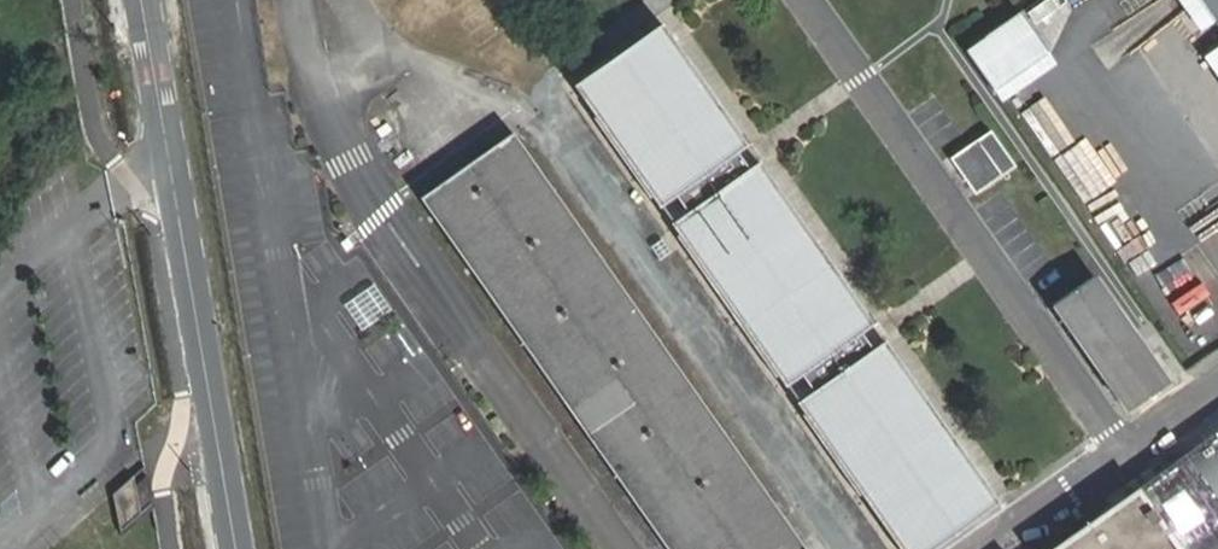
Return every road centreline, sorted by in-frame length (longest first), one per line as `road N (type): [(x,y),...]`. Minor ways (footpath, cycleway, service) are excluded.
road 1 (residential): [(625,548),(360,164),(314,65),(302,0)]
road 2 (residential): [(146,0),(226,548)]

